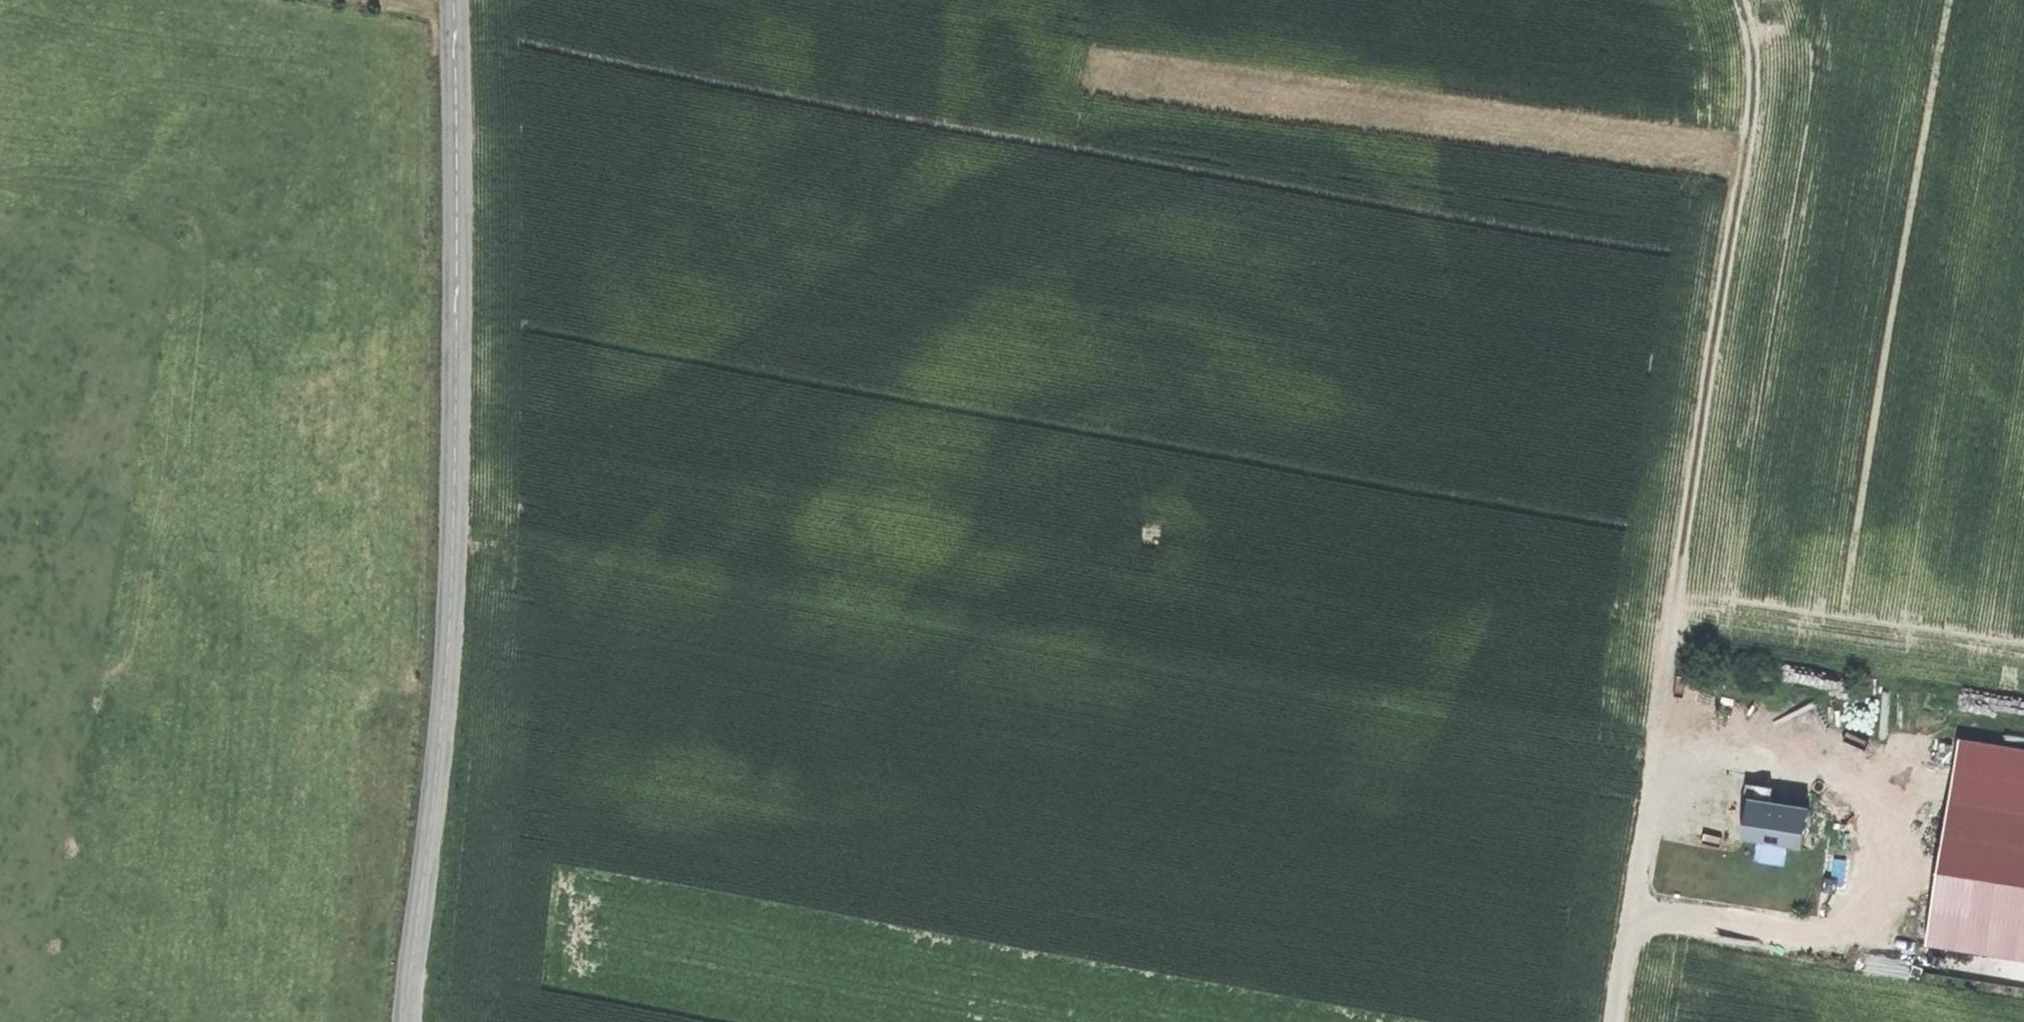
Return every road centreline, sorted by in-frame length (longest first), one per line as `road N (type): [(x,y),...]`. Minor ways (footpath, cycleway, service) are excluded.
road 1 (track): [(1626,1021),(1753,104),(1753,39),(1739,0)]
road 2 (secondary): [(454,0),(451,592),(406,1021)]

